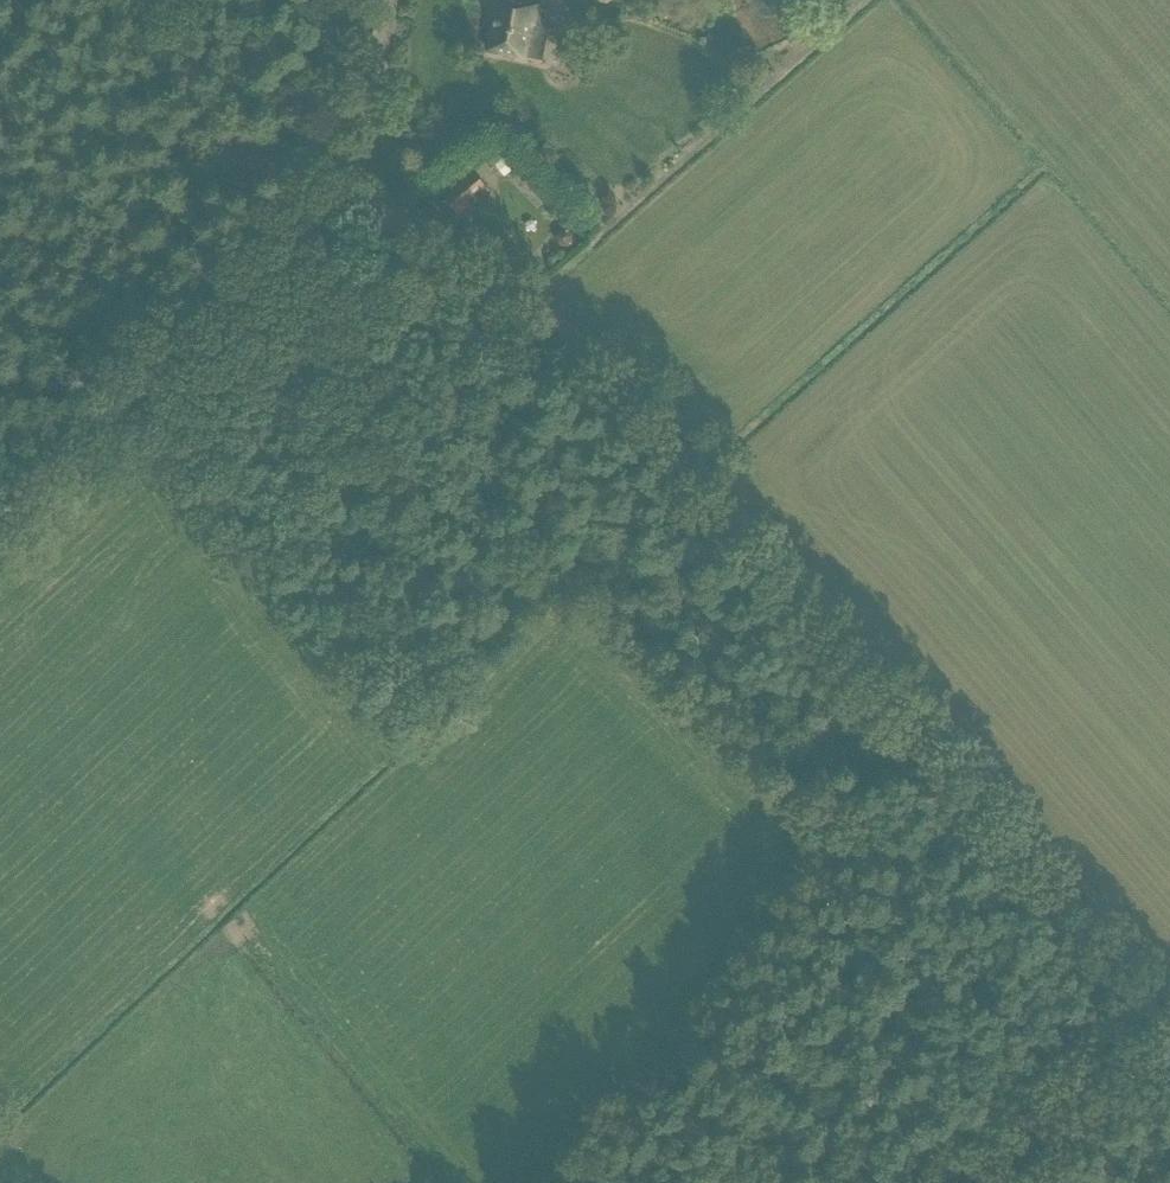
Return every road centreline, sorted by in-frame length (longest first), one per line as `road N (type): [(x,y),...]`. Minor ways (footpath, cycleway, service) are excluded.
road 1 (track): [(1169,995),(591,342),(338,198)]
road 2 (track): [(338,198),(290,257),(0,502)]
road 3 (unclassified): [(338,198),(377,0)]

